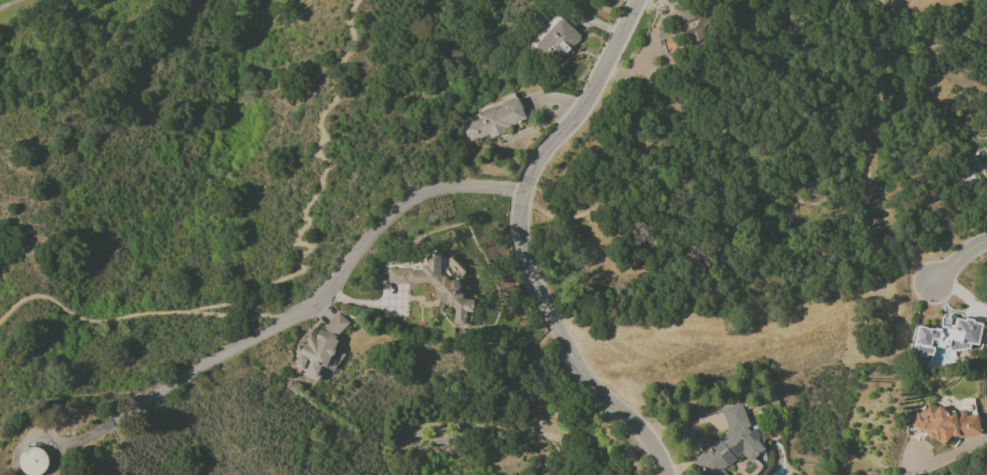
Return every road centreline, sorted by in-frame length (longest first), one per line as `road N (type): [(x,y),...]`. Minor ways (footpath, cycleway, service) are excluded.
road 1 (residential): [(636,0),(578,110),(531,171),(517,227),(519,249),(558,333),(665,474)]
road 2 (residential): [(523,191),(468,187),(412,197),(325,291),(281,324)]
road 3 (residential): [(246,343),(61,448)]

